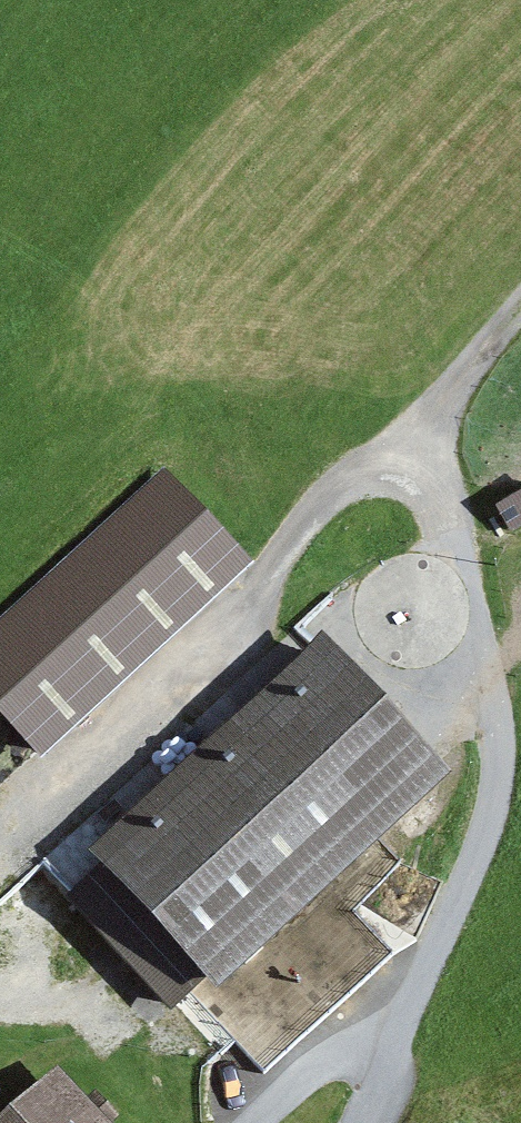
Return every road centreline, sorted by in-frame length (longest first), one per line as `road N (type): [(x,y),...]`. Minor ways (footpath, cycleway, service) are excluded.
road 1 (track): [(0,859),(76,781),(249,631),(312,507),(356,464),(388,454),(435,475),(466,547),(491,653)]
road 2 (track): [(370,1122),(510,780),(491,653)]
road 3 (track): [(156,927),(107,979),(61,1007),(0,1005)]
road 4 (track): [(520,314),(417,462)]
road 5 (track): [(261,1122),(339,1057),(361,1053),(396,1064)]

